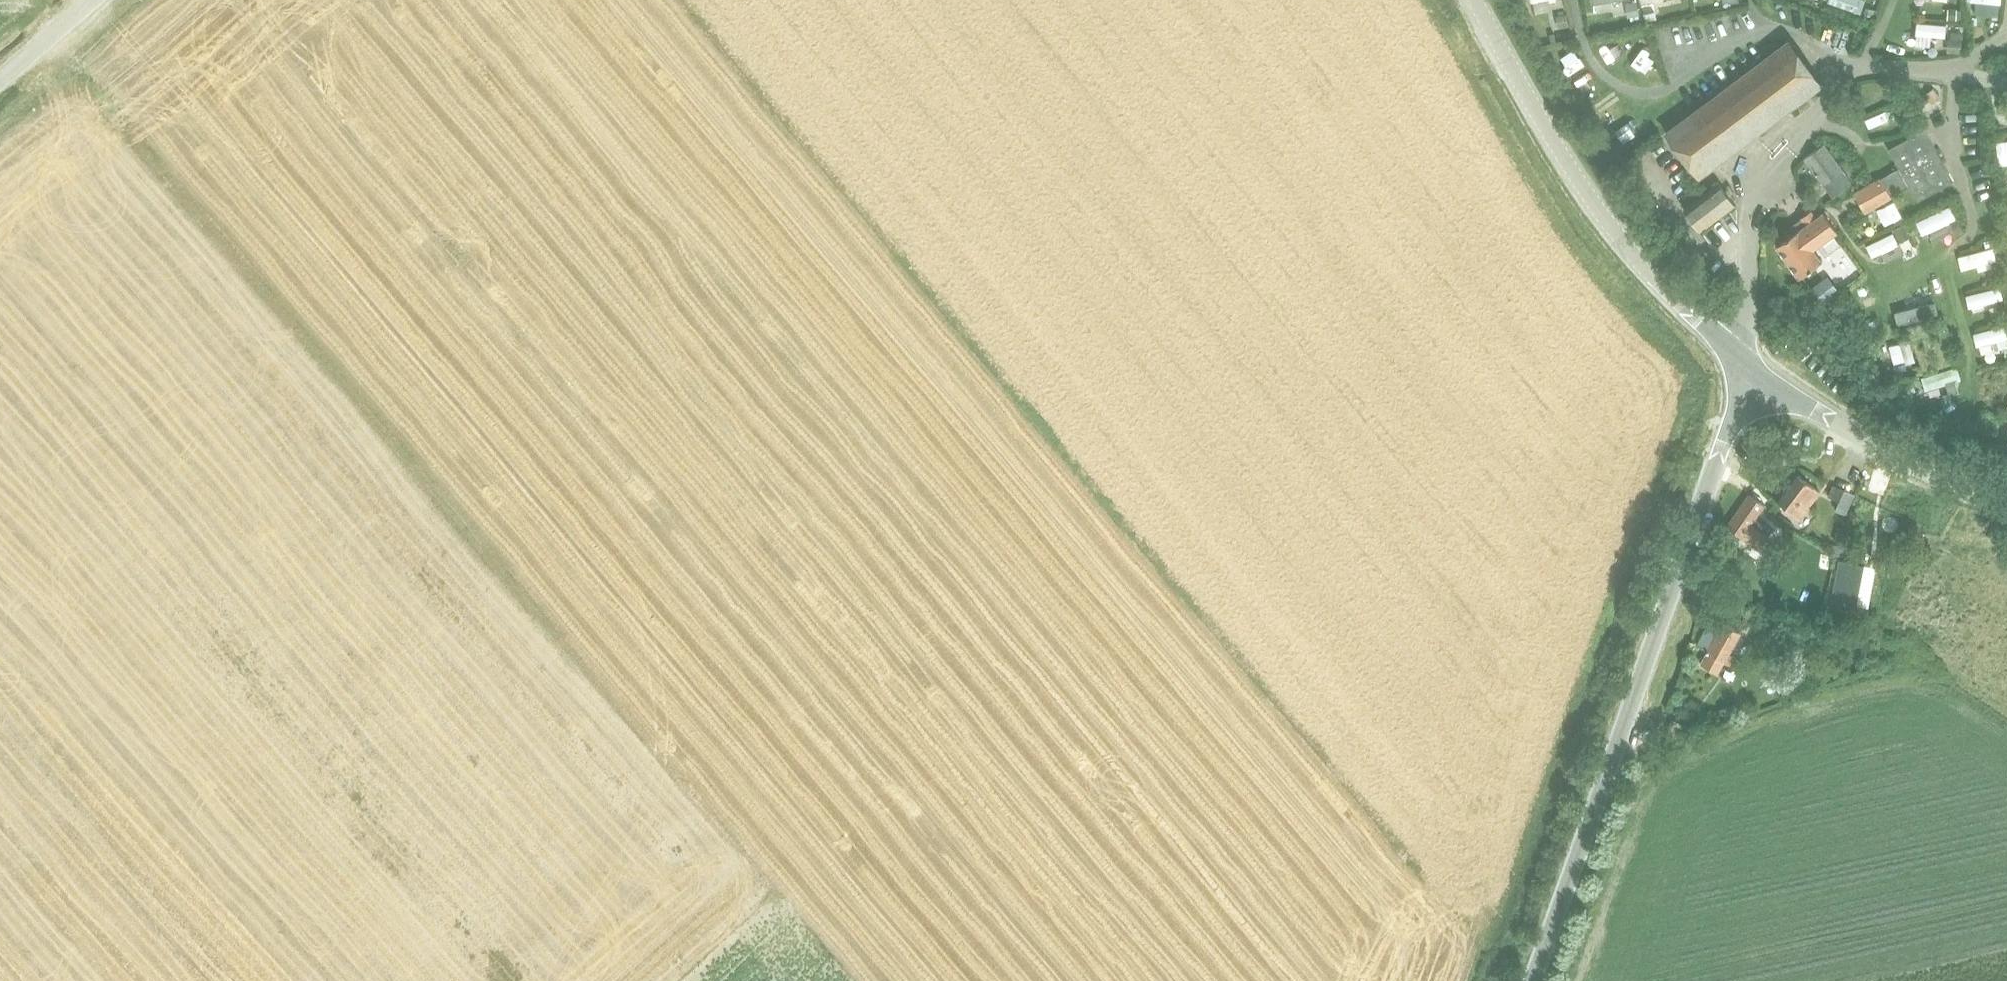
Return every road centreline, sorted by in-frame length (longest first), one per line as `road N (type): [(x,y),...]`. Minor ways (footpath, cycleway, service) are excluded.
road 1 (unclassified): [(1534,980),(1753,372)]
road 2 (tertiary): [(1753,372),(1635,258),(1476,0)]
road 3 (tertiary): [(2006,501),(1828,421),(1753,372)]
road 4 (unclassified): [(0,80),(94,0)]

